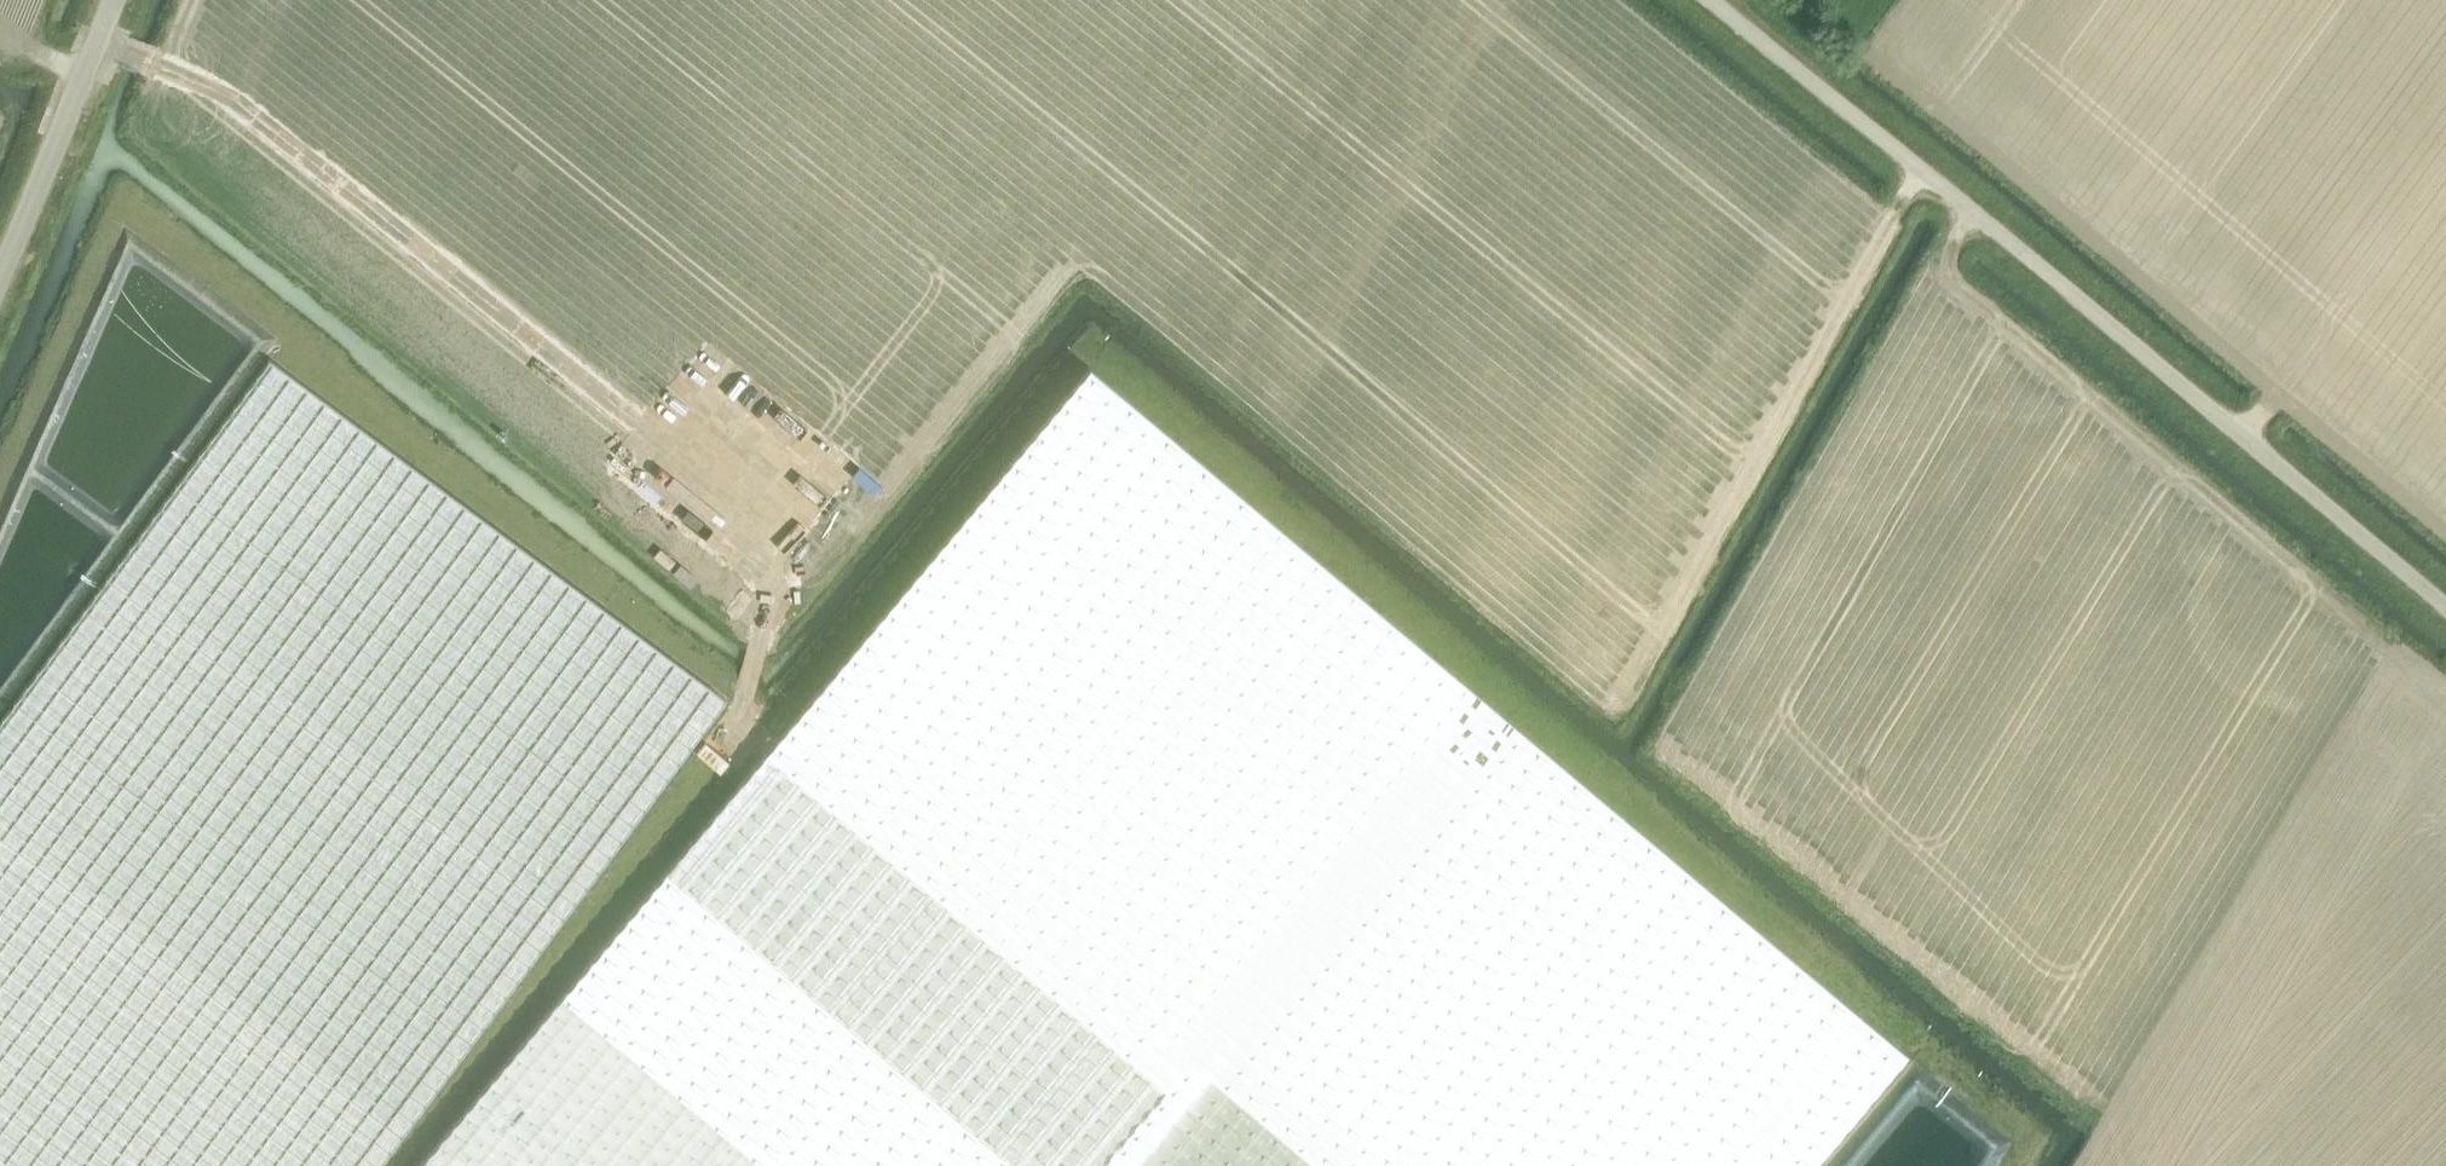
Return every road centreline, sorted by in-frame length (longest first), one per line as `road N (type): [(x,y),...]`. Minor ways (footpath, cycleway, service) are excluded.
road 1 (unclassified): [(2445,610),(1711,0)]
road 2 (unclassified): [(0,286),(114,0)]

